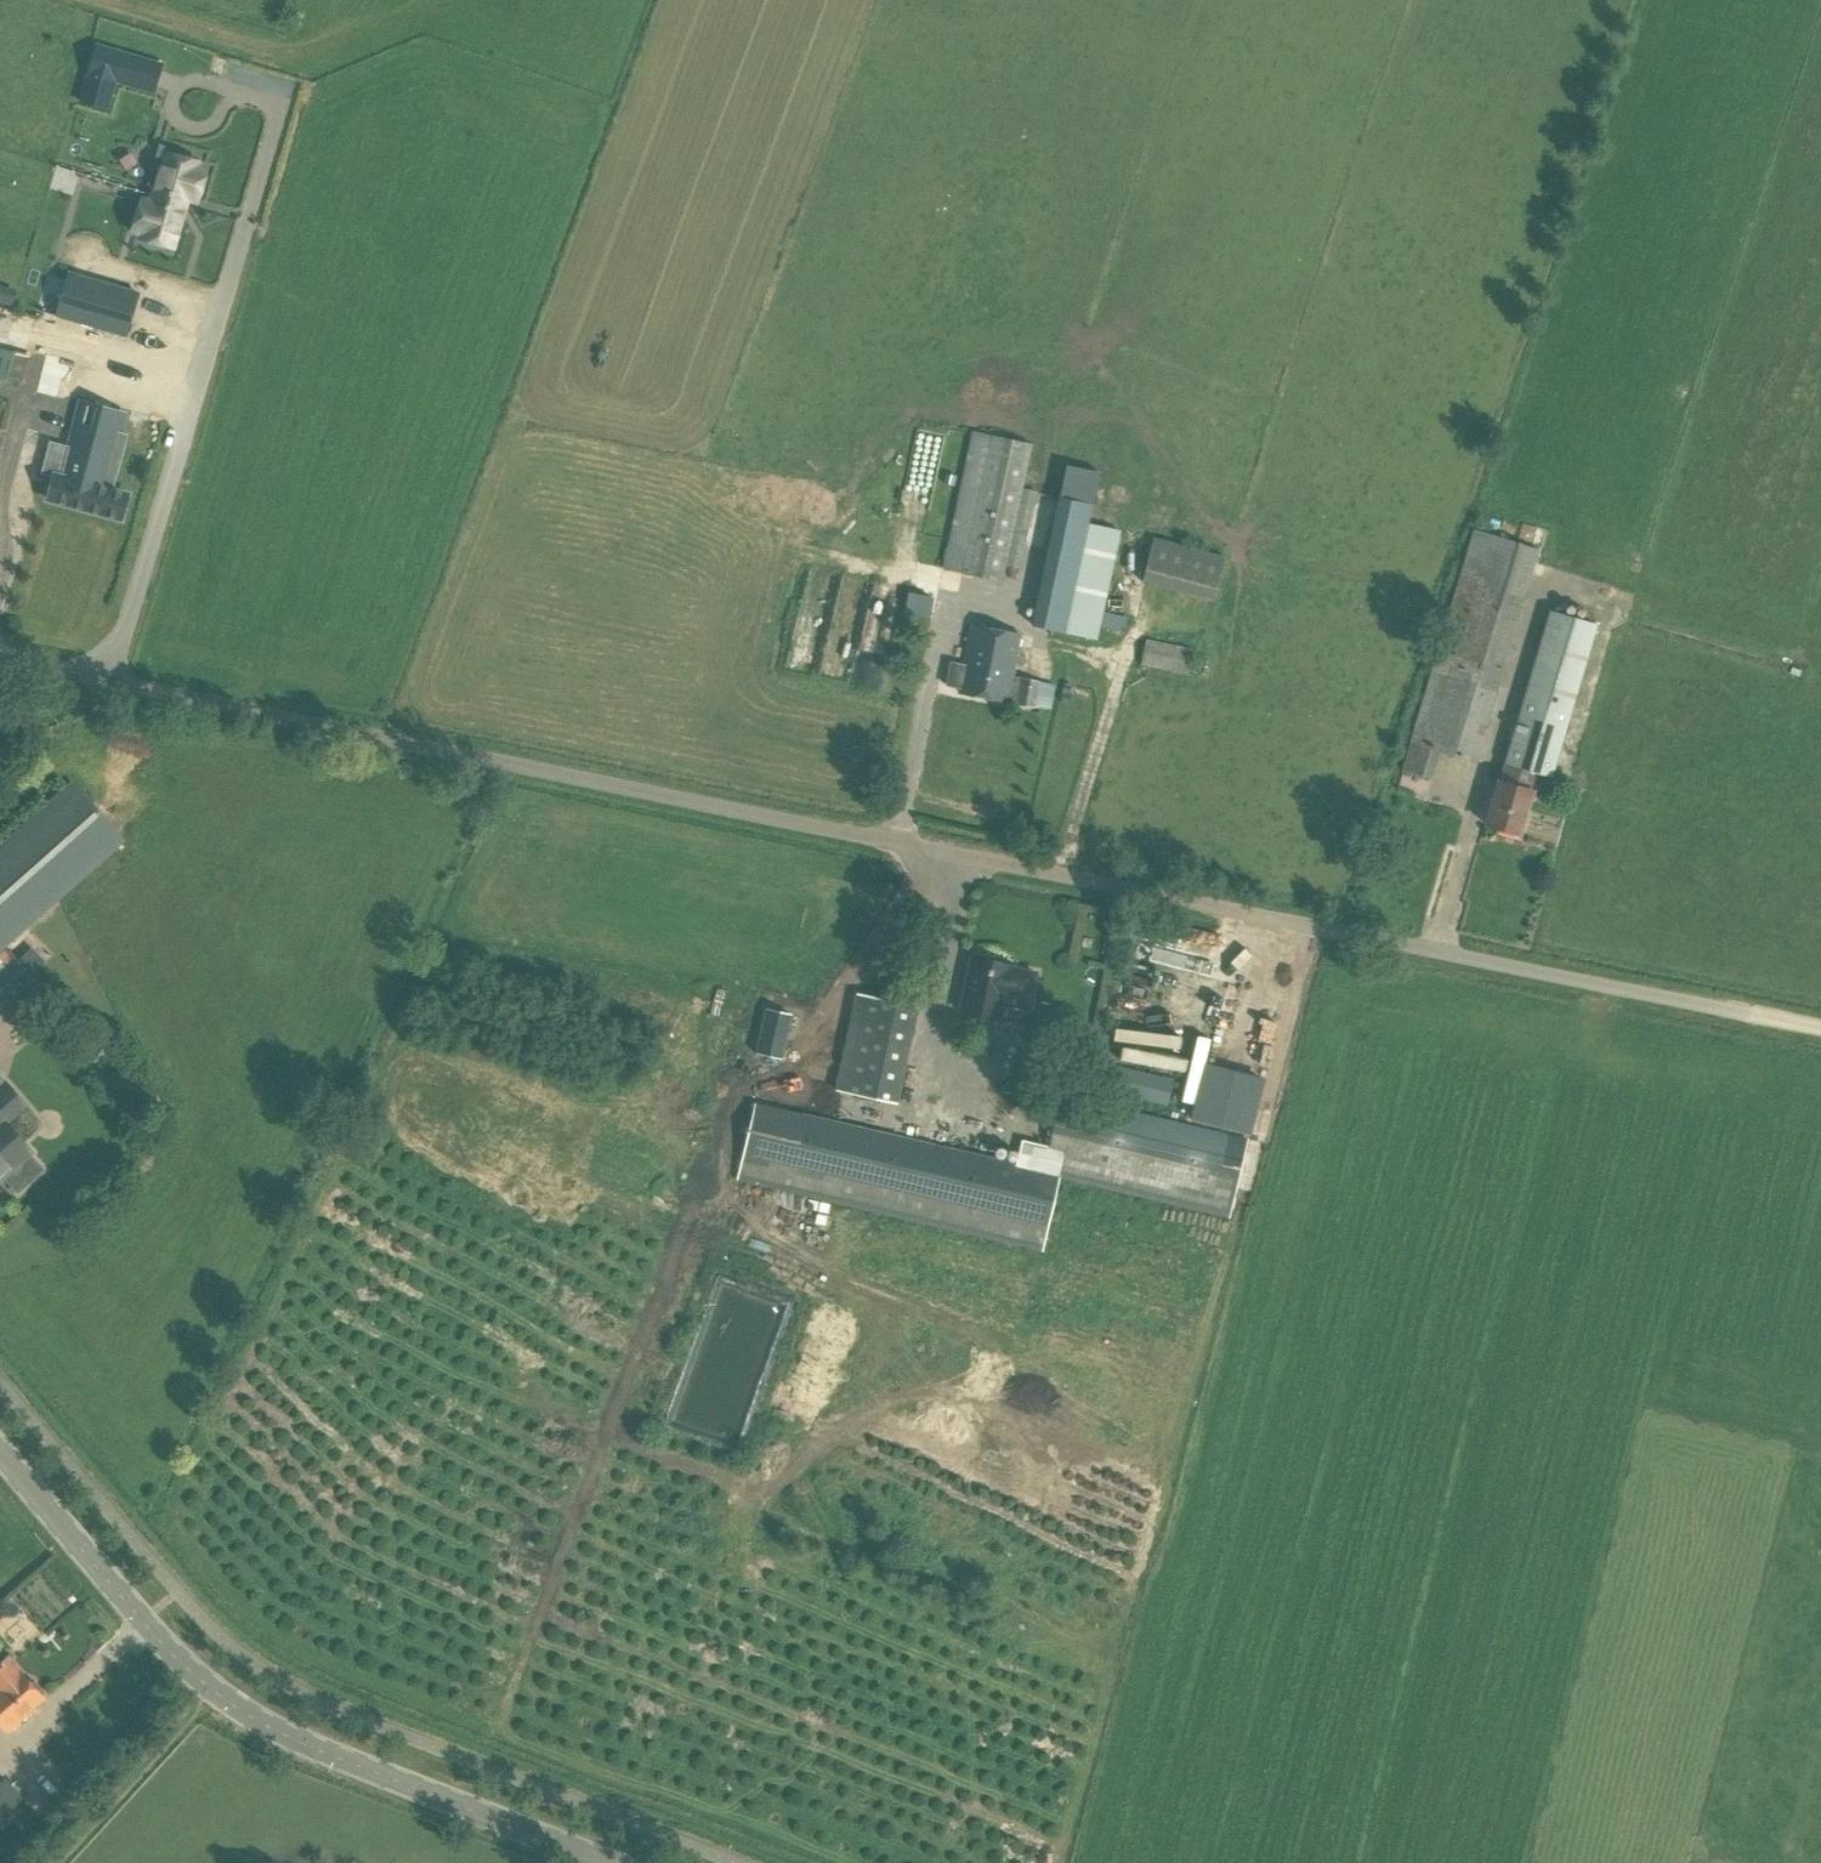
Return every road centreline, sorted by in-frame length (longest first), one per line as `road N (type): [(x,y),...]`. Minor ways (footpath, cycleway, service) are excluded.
road 1 (unclassified): [(1740,1013),(0,659)]
road 2 (secondary): [(613,1862),(303,1743),(221,1697),(171,1653),(0,1454)]

